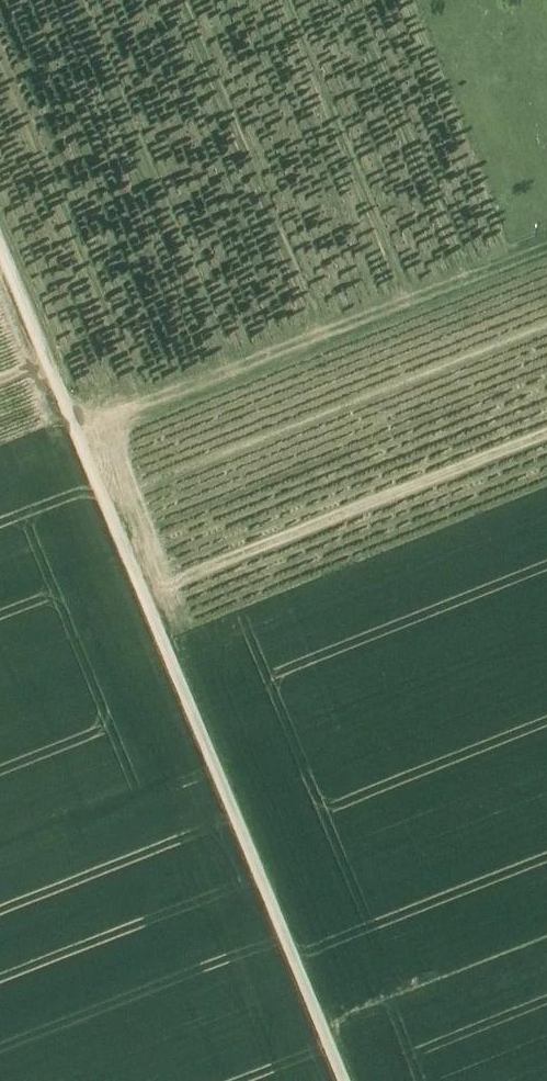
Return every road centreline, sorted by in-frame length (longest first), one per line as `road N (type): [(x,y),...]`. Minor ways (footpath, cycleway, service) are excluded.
road 1 (track): [(344,1080),(0,248)]
road 2 (track): [(76,432),(546,244)]

